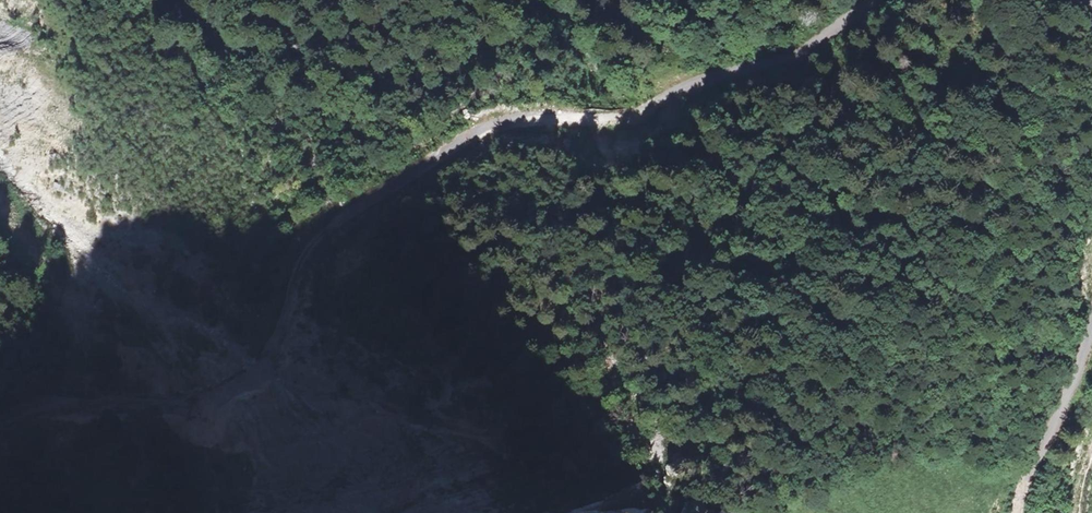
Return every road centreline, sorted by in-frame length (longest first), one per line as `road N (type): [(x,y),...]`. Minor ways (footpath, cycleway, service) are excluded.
road 1 (unclassified): [(870,0),(763,66),(694,84),(631,113),(517,117),(473,131),(364,204)]
road 2 (track): [(0,421),(34,404),(203,401),(254,374),(280,335),(300,269),(364,204)]
road 3 (unclassified): [(1019,512),(1025,476),(1076,376),(1091,323)]

